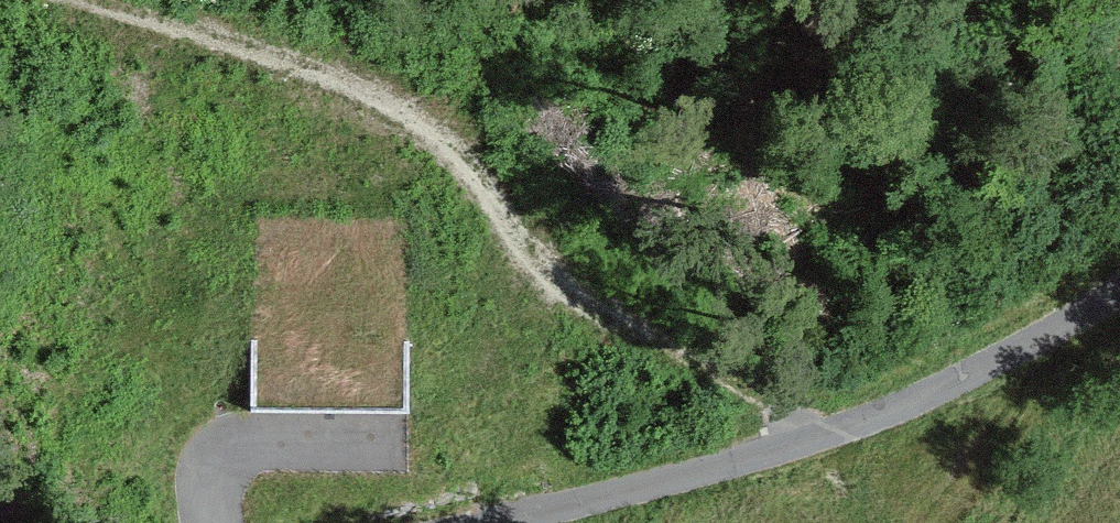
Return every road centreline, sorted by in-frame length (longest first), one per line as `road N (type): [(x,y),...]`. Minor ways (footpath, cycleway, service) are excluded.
road 1 (track): [(827,435),(586,306),(531,250),(463,147),(396,100),(113,0)]
road 2 (residential): [(1119,293),(915,404),(806,442),(496,522)]

